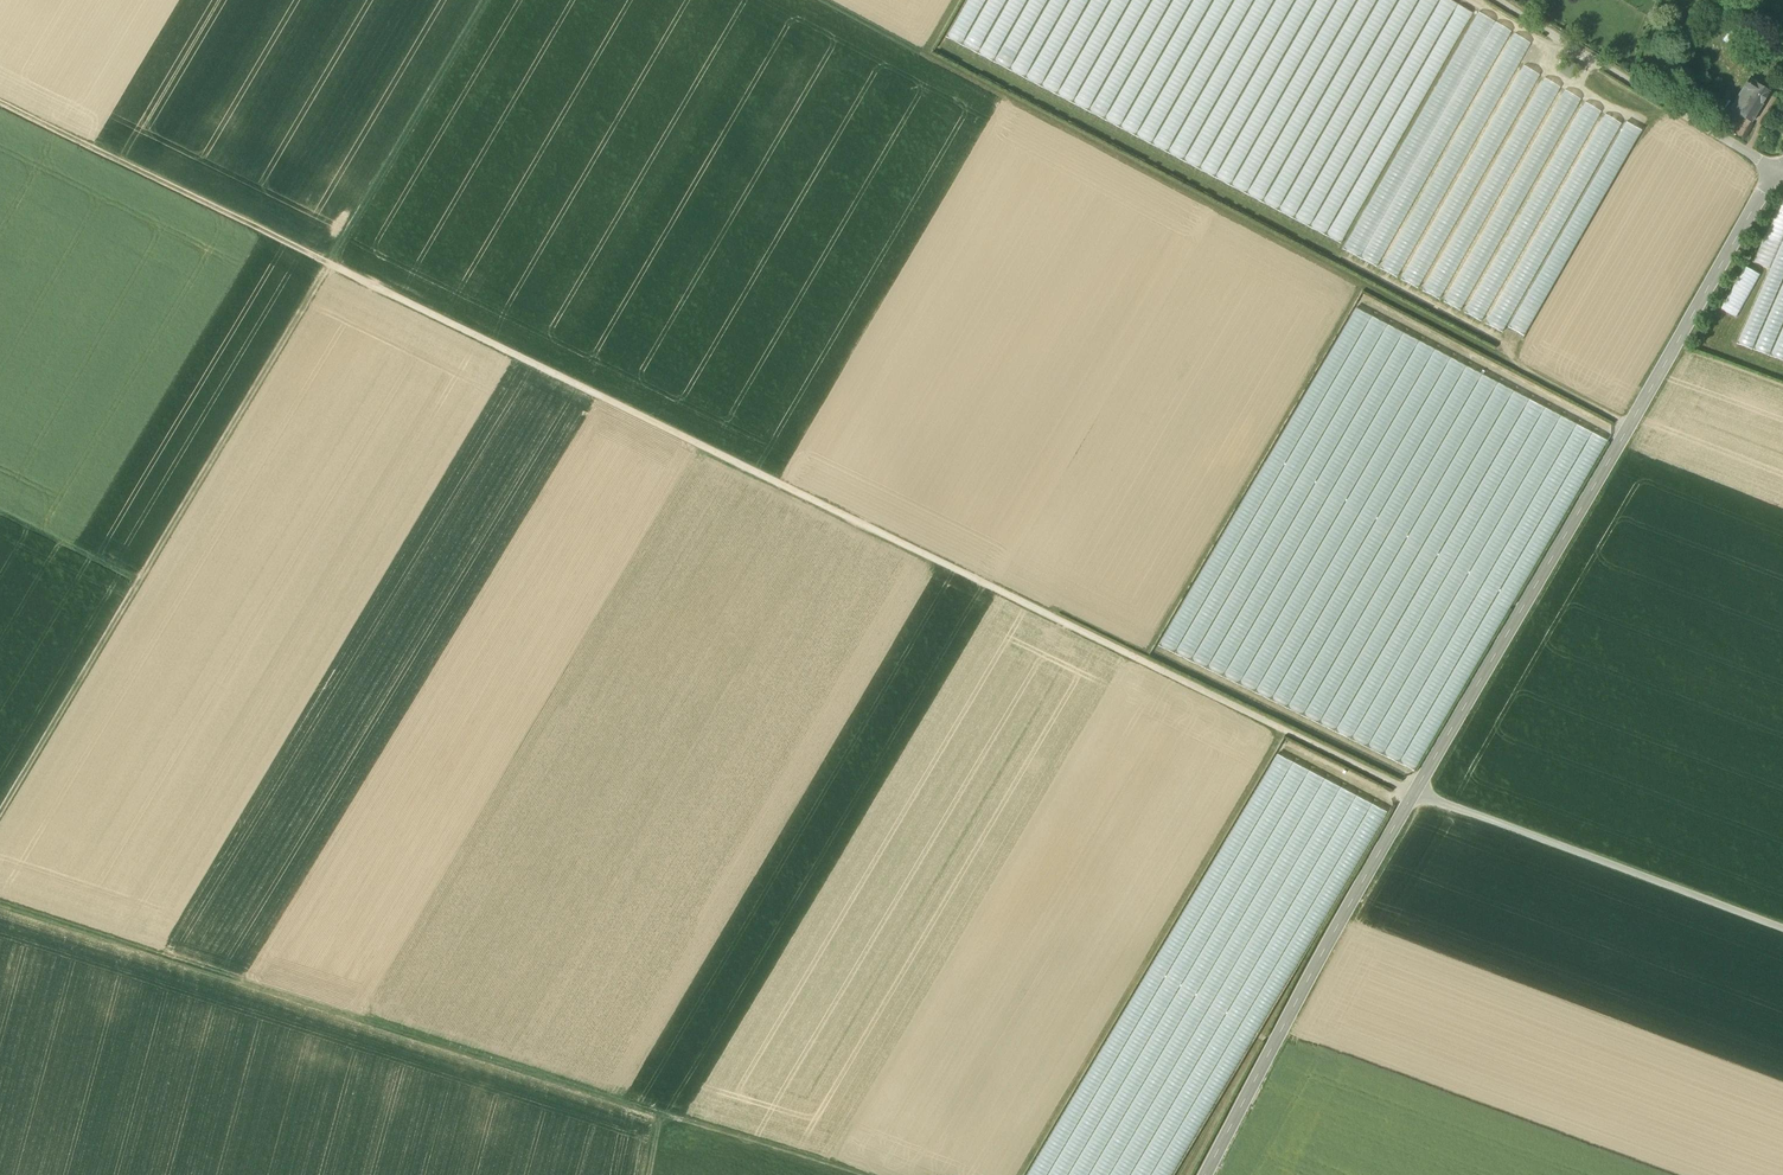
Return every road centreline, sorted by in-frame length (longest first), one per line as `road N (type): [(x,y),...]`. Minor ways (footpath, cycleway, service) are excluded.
road 1 (track): [(1415,793),(334,271)]
road 2 (residential): [(1209,1174),(1415,793),(1782,170)]
road 3 (track): [(1628,426),(814,0)]
road 4 (track): [(850,1174),(0,908)]
road 5 (track): [(0,832),(334,271)]
road 6 (track): [(1415,793),(1782,929)]
road 7 (track): [(0,107),(334,271)]
road 8 (track): [(1496,0),(1782,172)]
road 9 (track): [(498,0),(337,272)]
road 10 (track): [(145,589),(0,517)]

